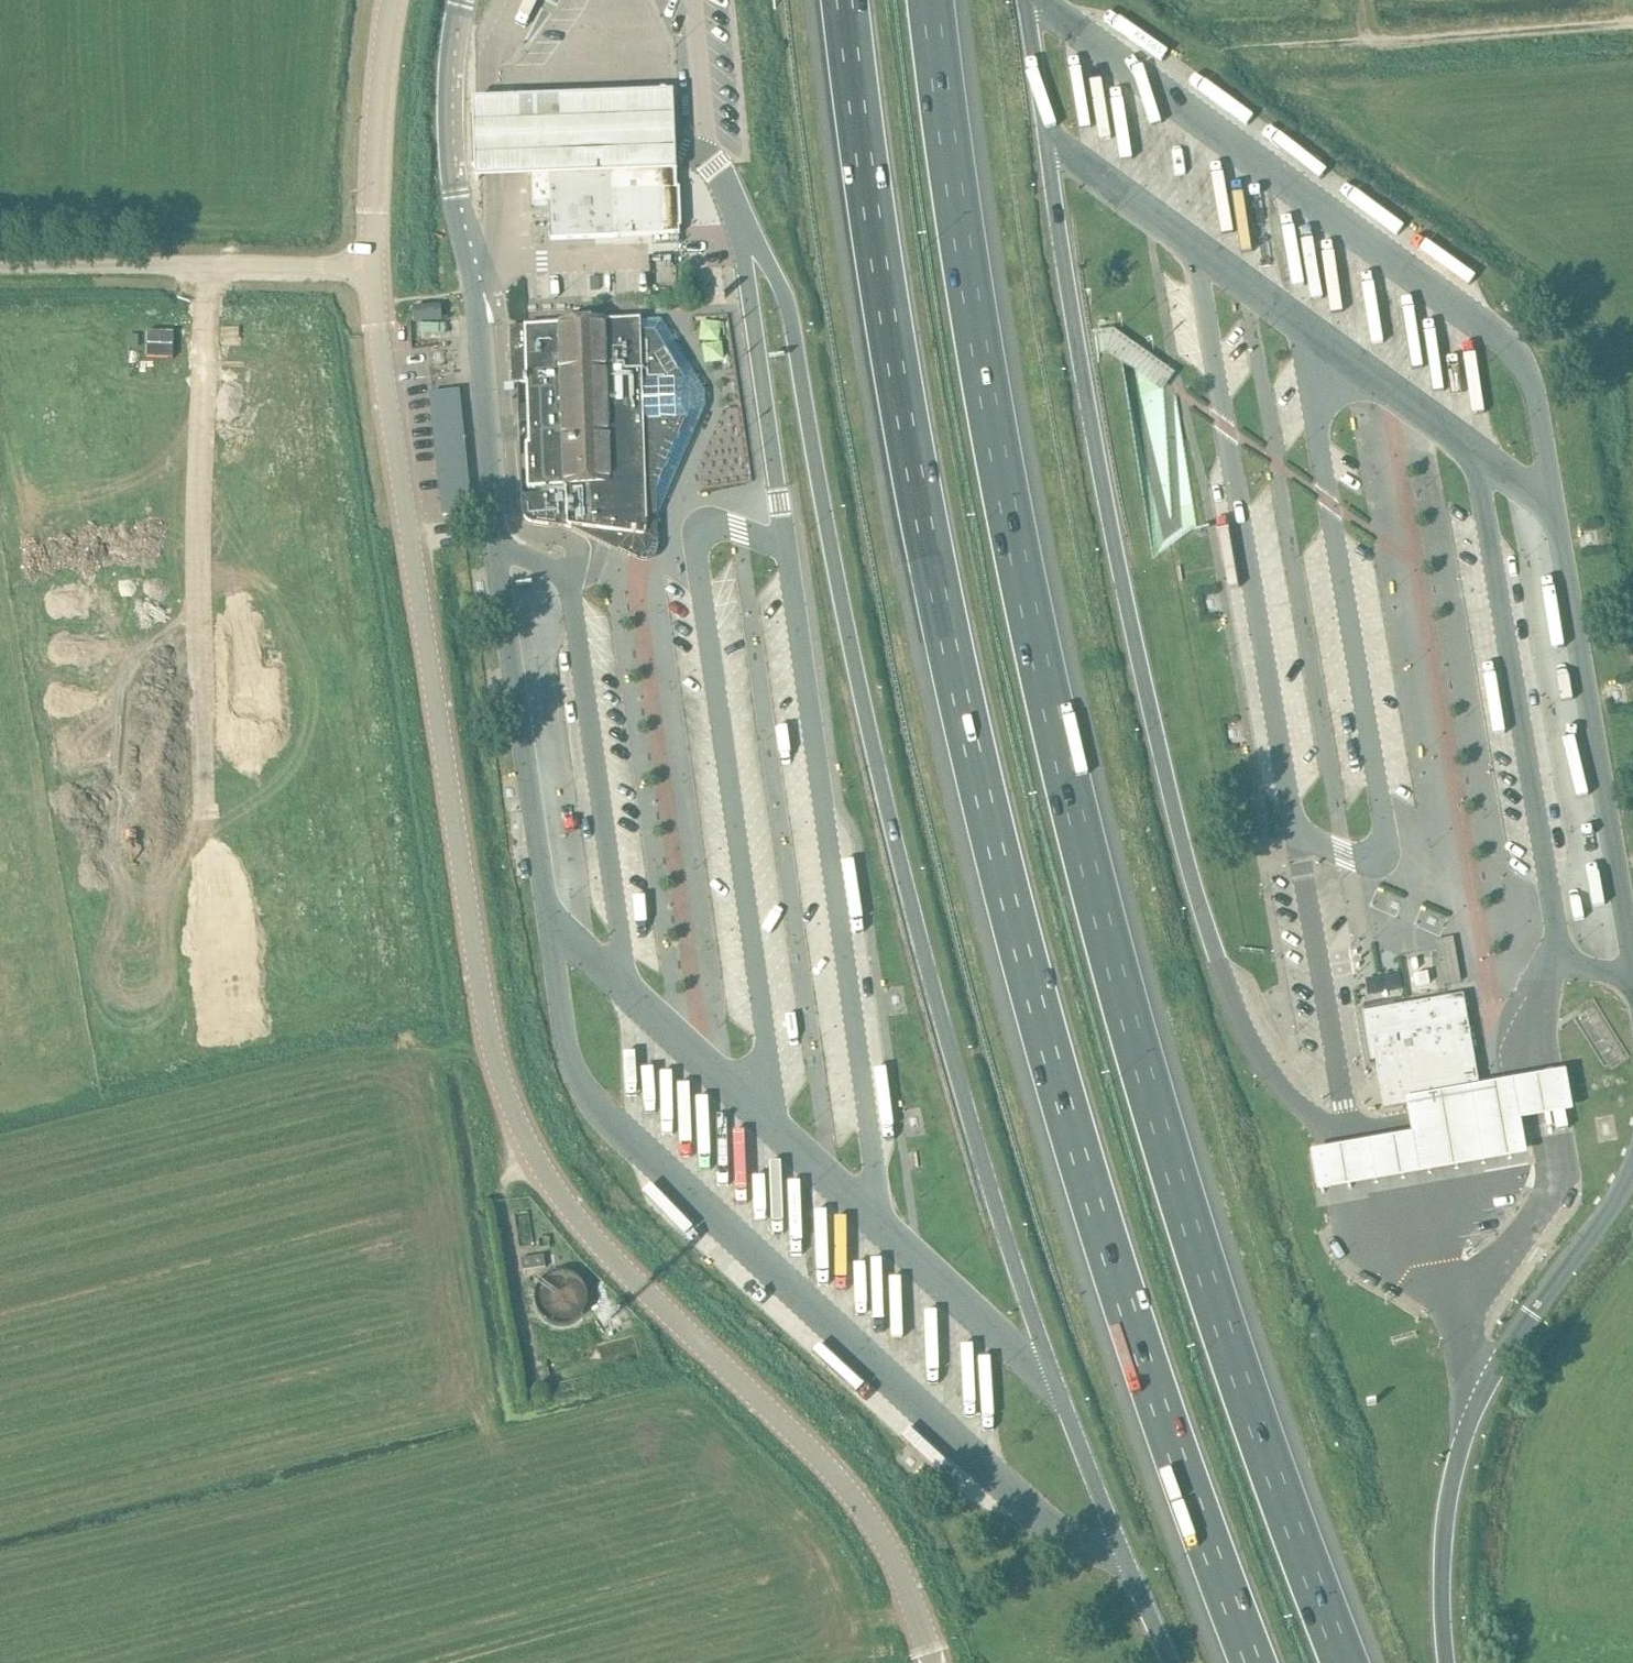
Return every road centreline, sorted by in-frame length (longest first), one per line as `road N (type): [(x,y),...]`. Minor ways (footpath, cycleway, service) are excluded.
road 1 (motorway): [(1339,1662),(1128,1023),(1039,664),(952,202),(926,0)]
road 2 (motorway): [(847,0),(876,226),(962,703),(1051,1052),(1142,1358),(1253,1662)]
road 3 (tertiary): [(932,1662),(909,1598),(845,1490),(603,1258),(526,1162),(503,1117),(466,995),(361,268)]
road 4 (unclassified): [(1632,21),(1257,52)]
road 5 (unclassified): [(0,267),(361,268)]
road 6 (tertiary): [(361,268),(365,145),(384,0)]
road 7 (motorway): [(1444,1662),(1444,1537),(1471,1412)]

